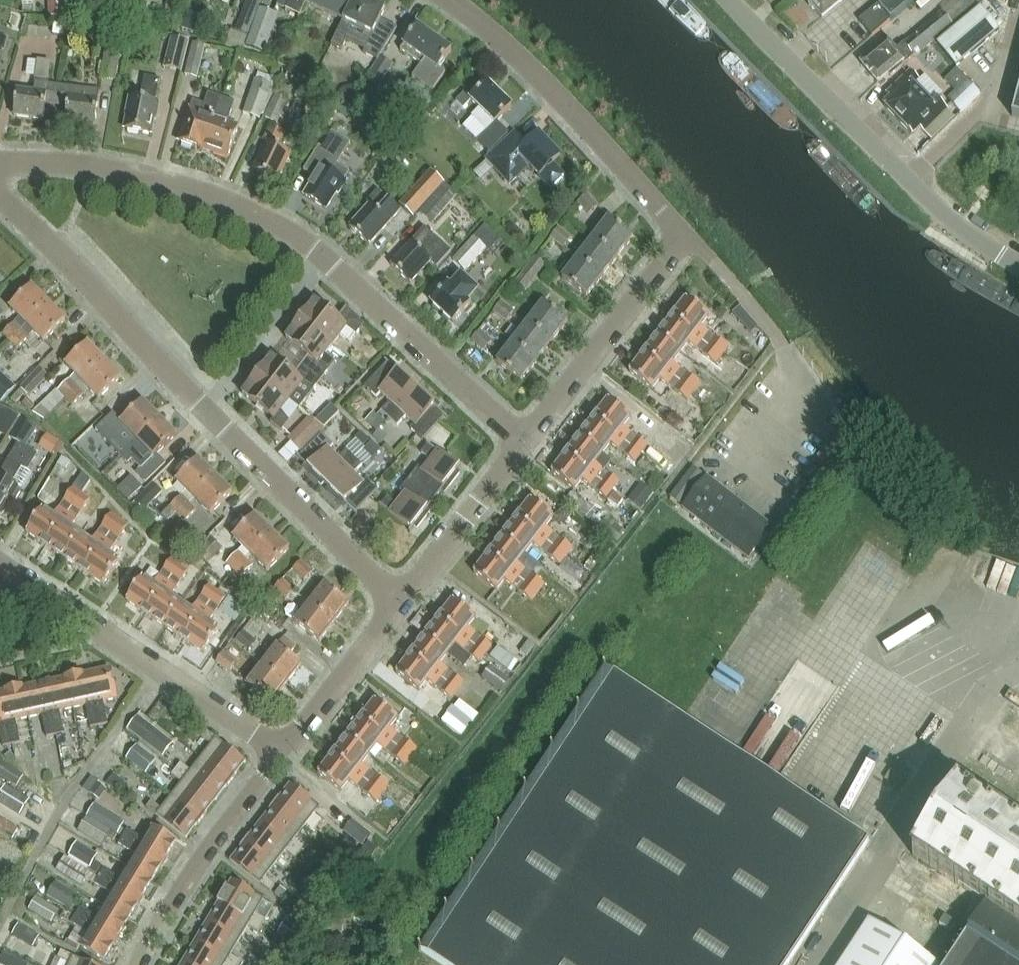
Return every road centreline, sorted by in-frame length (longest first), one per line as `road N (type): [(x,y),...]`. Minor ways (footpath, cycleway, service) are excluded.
road 1 (unclassified): [(1018,267),(900,176),(736,0)]
road 2 (residential): [(323,257),(218,202),(130,176),(0,164)]
road 3 (residential): [(280,751),(11,569)]
road 4 (residential): [(452,0),(536,71),(674,232)]
road 5 (residential): [(205,411),(0,196)]
road 6 (residential): [(521,443),(323,257)]
road 7 (residential): [(395,605),(205,411)]
road 8 (residential): [(521,443),(668,260),(674,232)]
road 9 (residential): [(141,964),(280,751)]
road 10 (residential): [(395,605),(521,443)]
road 11 (residential): [(323,257),(205,411)]
road 12 (residential): [(280,751),(395,605)]

